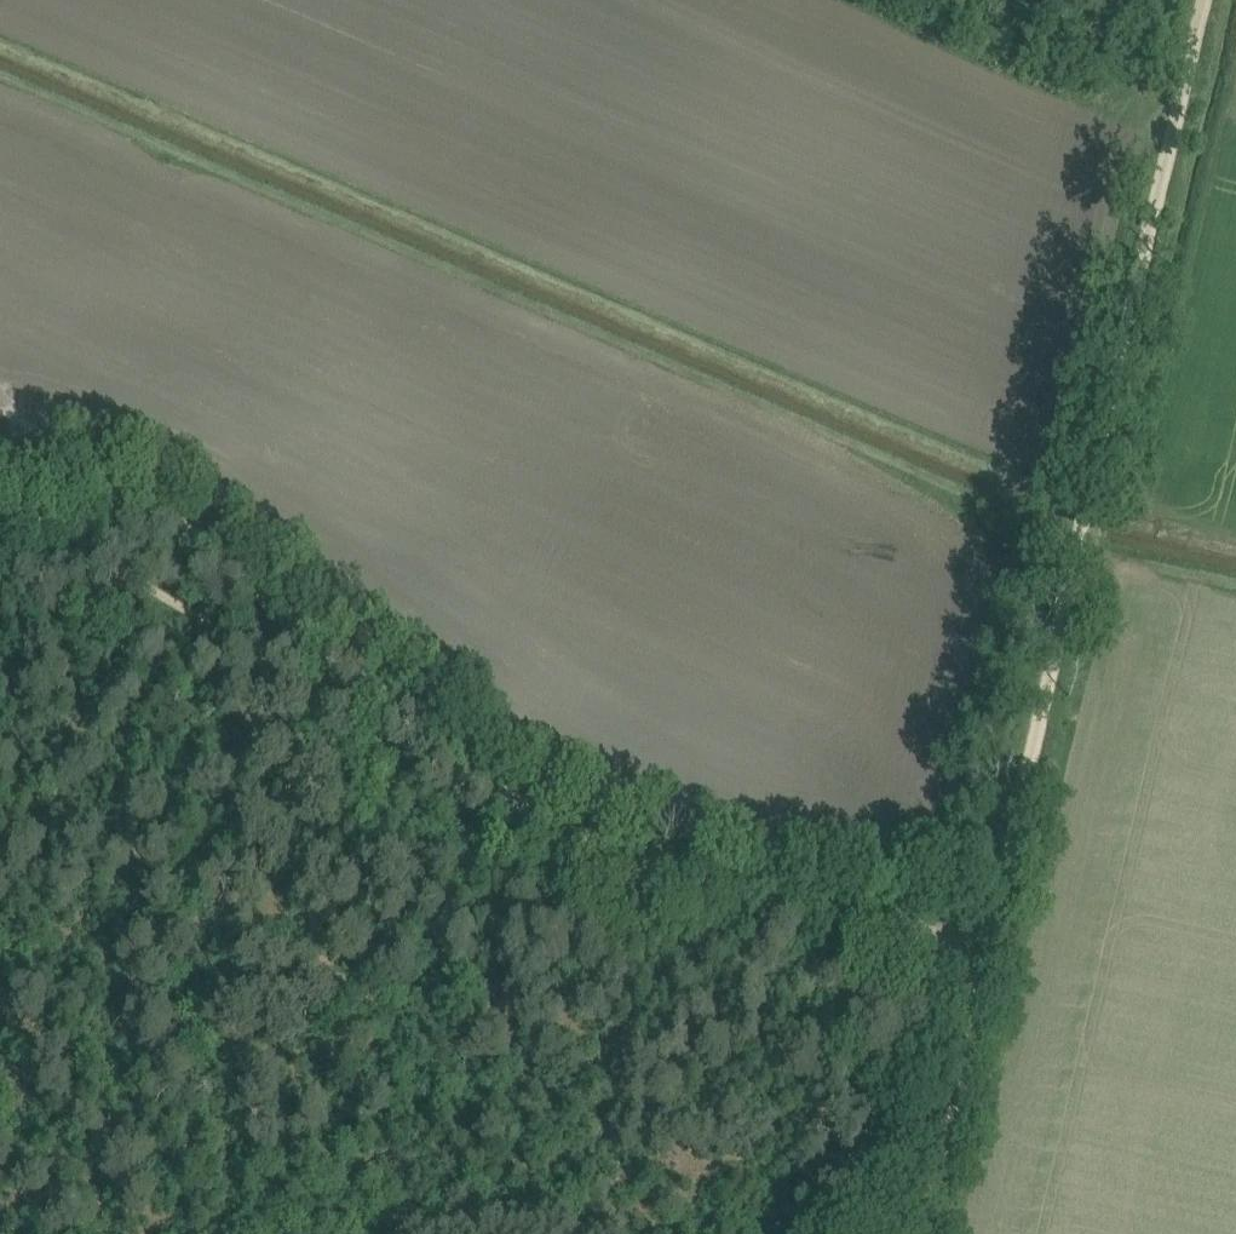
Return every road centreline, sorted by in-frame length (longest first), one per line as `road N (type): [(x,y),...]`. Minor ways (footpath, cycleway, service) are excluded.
road 1 (track): [(1235,546),(1010,484),(0,46)]
road 2 (track): [(989,939),(648,859),(470,774),(332,667),(170,521),(116,503),(0,541)]
road 3 (track): [(1207,0),(989,939)]
road 4 (track): [(649,1233),(542,1199),(496,1198),(343,1233)]
road 5 (track): [(913,1233),(968,1011)]

